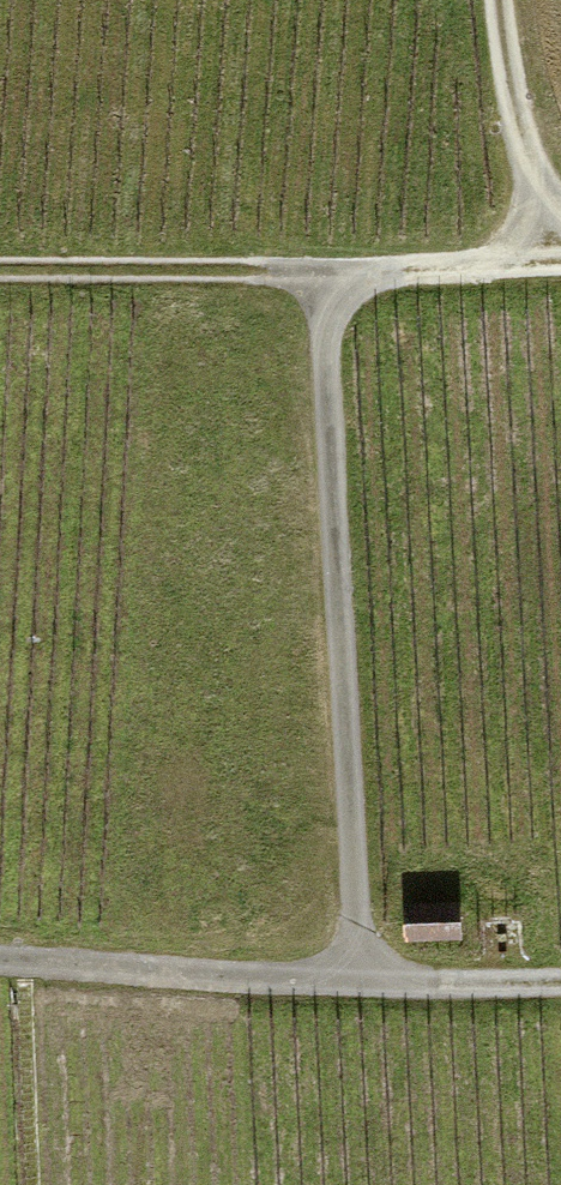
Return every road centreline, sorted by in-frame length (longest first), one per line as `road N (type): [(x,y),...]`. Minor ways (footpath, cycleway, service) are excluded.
road 1 (track): [(351,982),(327,272)]
road 2 (track): [(560,261),(476,272),(0,268)]
road 3 (track): [(0,961),(351,982),(560,978)]
road 4 (track): [(560,204),(525,153),(493,0)]

